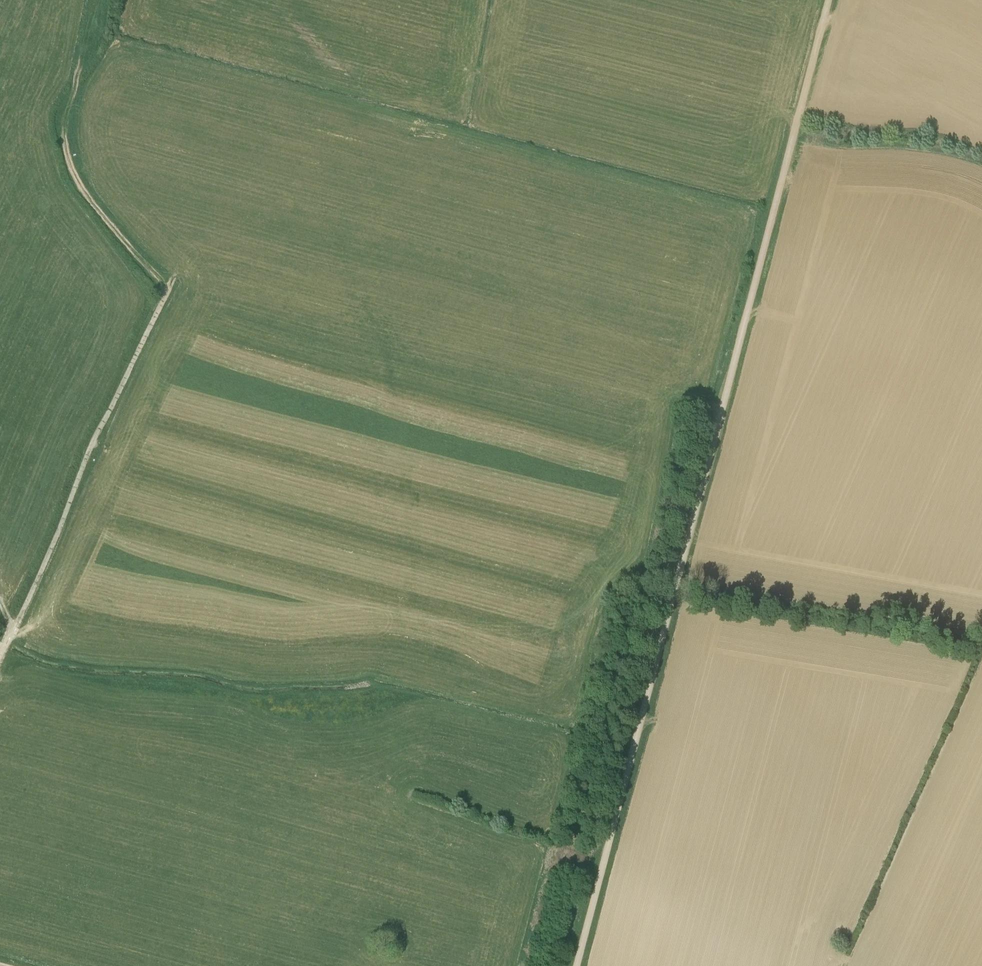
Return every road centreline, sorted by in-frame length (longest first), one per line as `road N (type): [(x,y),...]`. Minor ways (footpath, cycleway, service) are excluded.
road 1 (unclassified): [(578,965),(829,0)]

